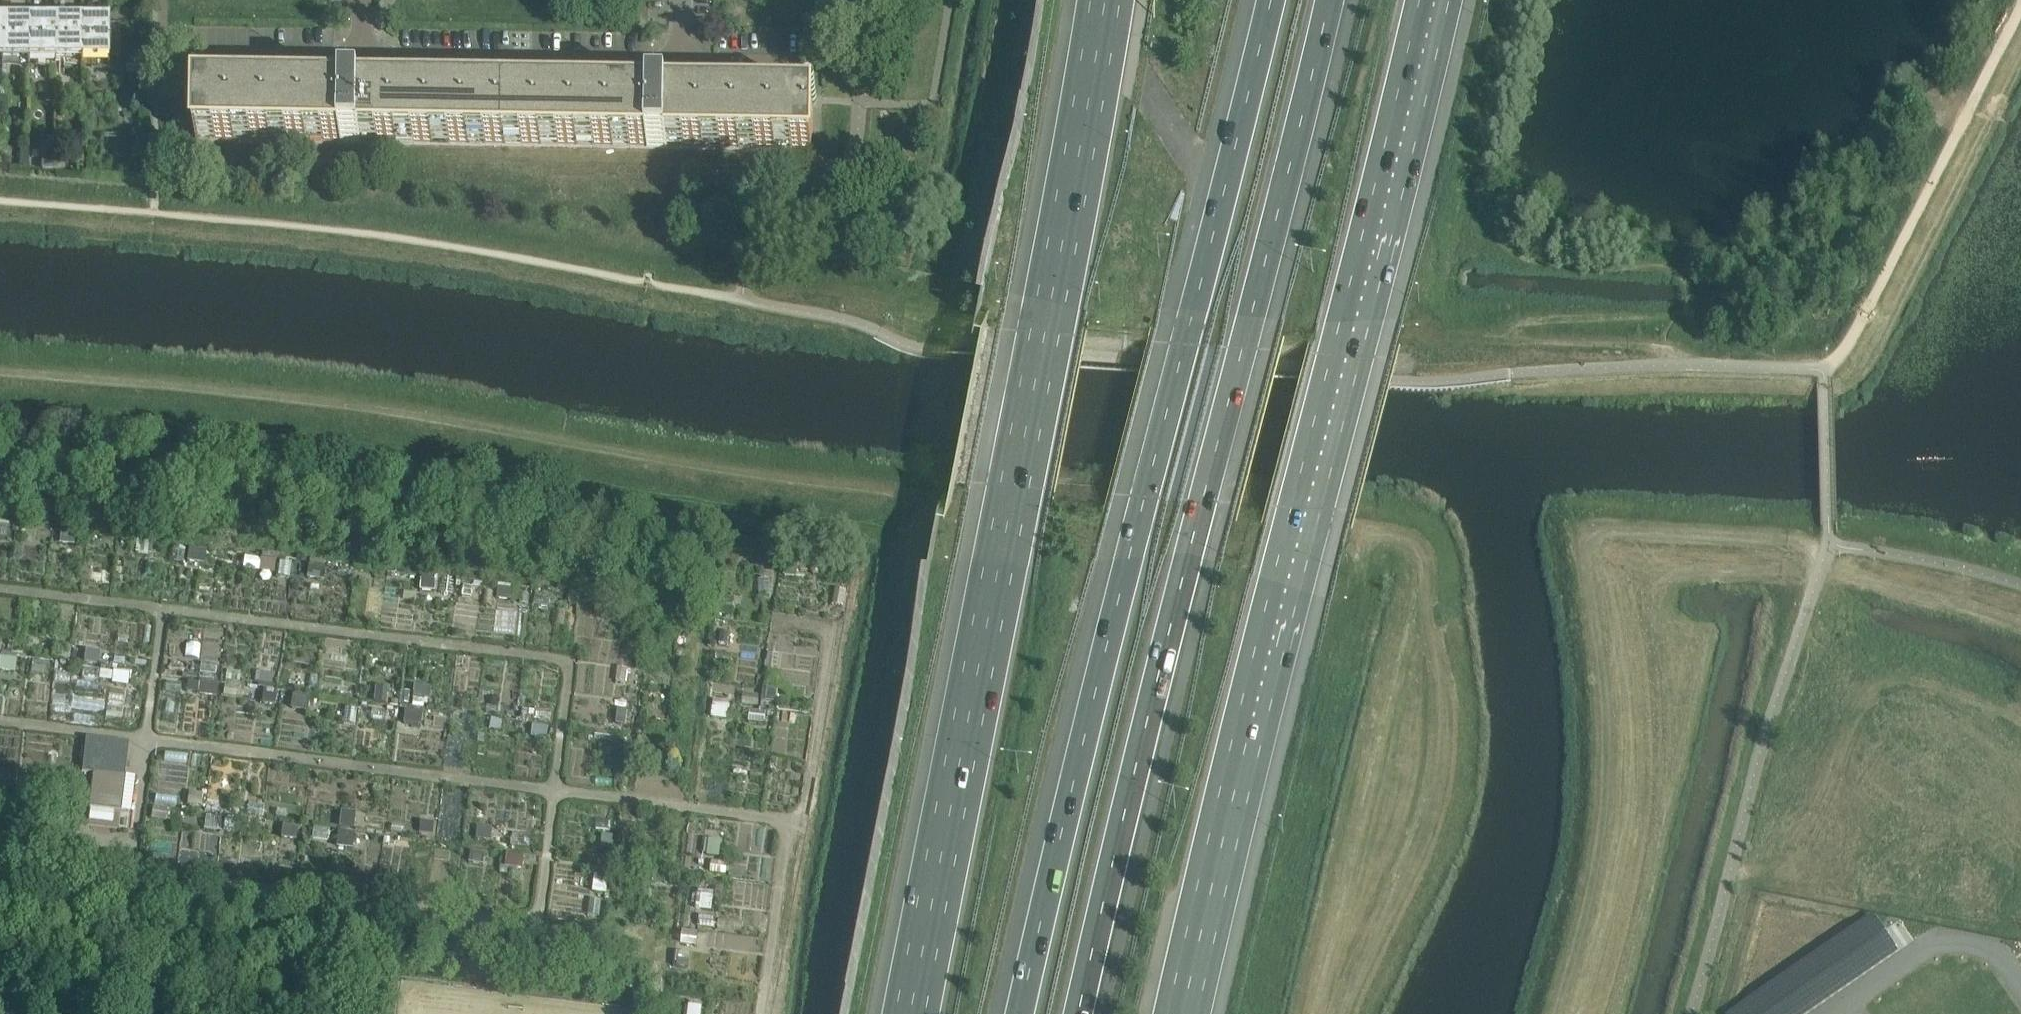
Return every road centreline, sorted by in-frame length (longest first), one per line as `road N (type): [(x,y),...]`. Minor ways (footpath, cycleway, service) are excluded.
road 1 (motorway): [(1079,1013),(1333,0)]
road 2 (motorway): [(1183,1013),(1435,0)]
road 3 (motorway): [(1272,0),(1025,1013)]
road 4 (motorway): [(1105,0),(909,1013)]
road 5 (track): [(1679,363),(1664,352),(1501,343),(1505,334),(1544,324),(1680,317),(1696,305),(1681,276),(1541,268),(1493,232),(1487,199),(1536,0)]
road 6 (track): [(1830,544),(1605,535),(1592,545),(1586,562),(1610,779),(1602,851),(1559,1013)]
road 7 (residential): [(361,51),(386,59),(682,63)]
road 8 (track): [(1821,567),(2020,625)]
road 9 (residential): [(157,51),(336,61),(361,51)]
road 10 (residential): [(682,63),(819,64)]

